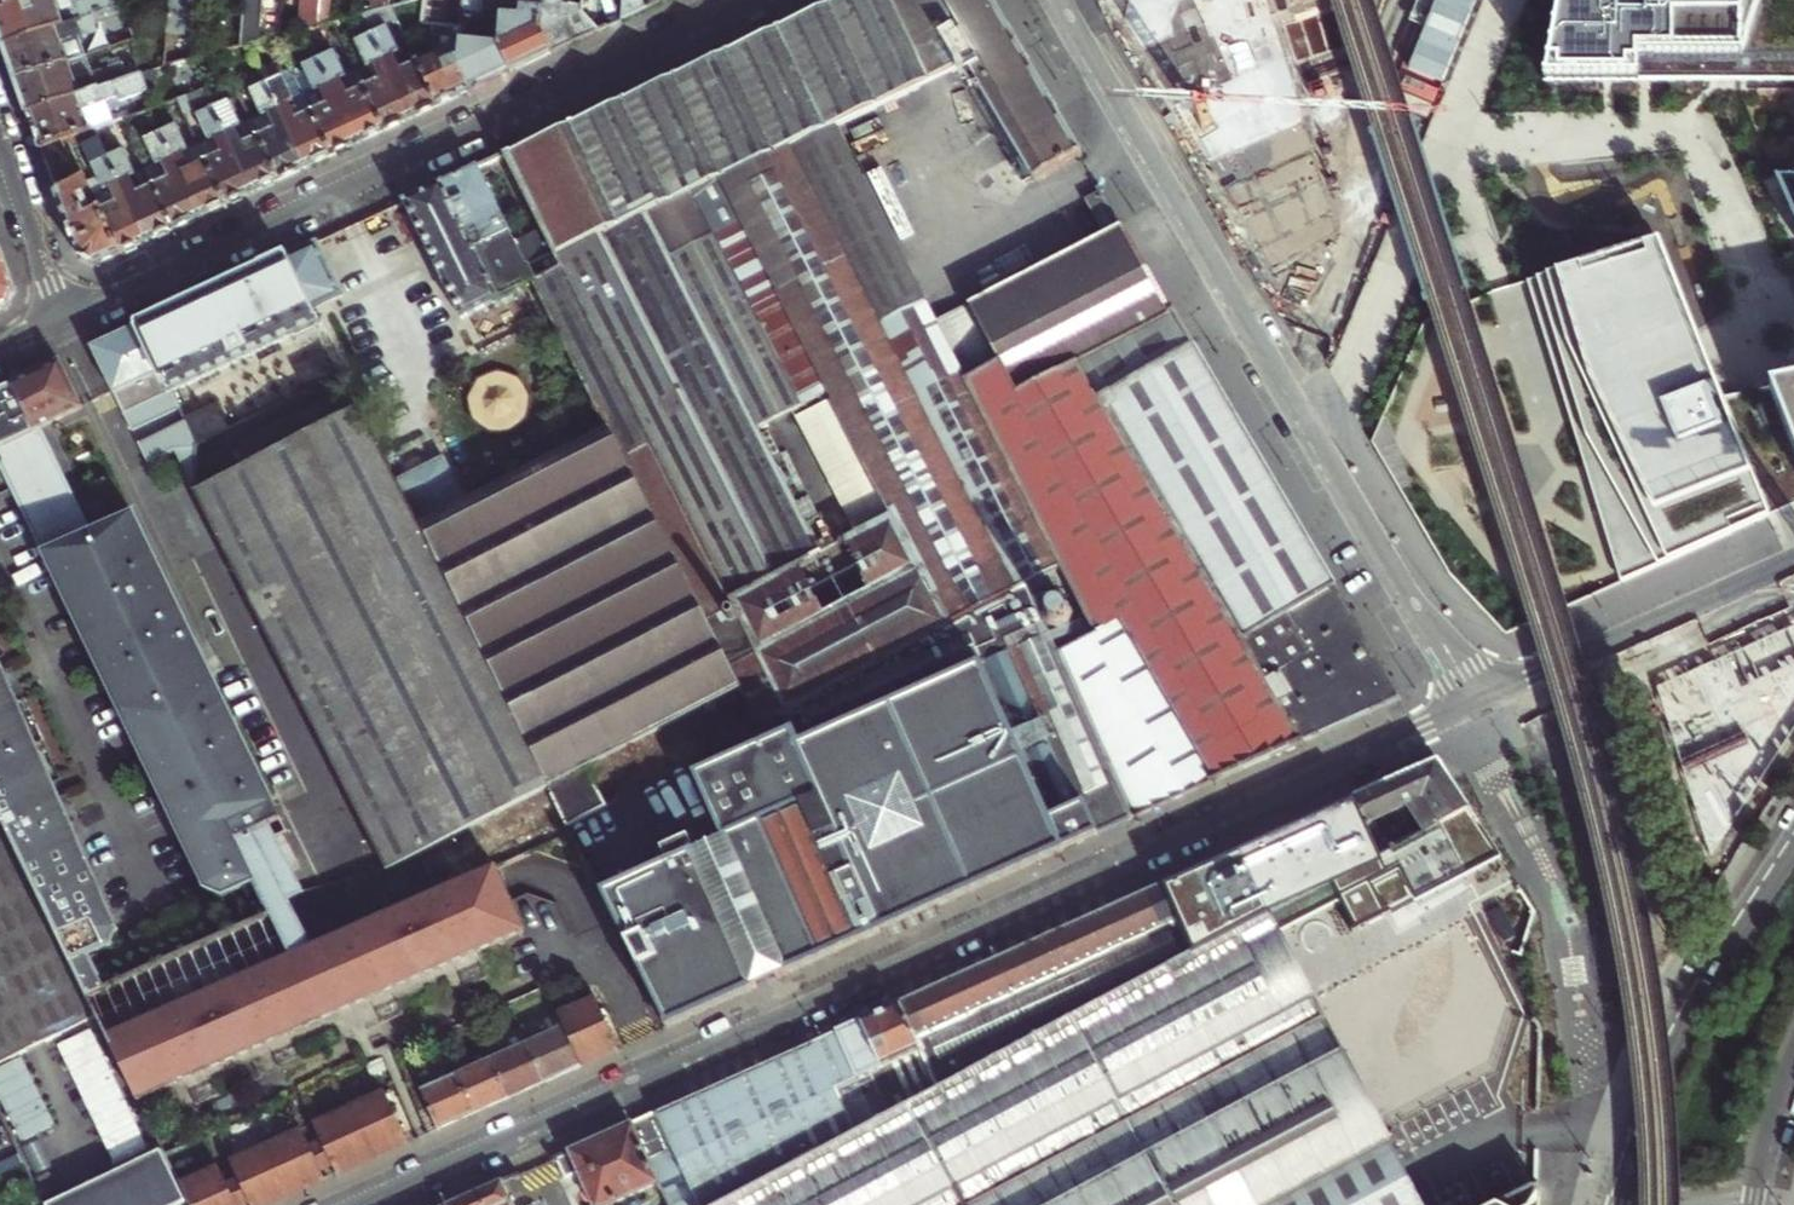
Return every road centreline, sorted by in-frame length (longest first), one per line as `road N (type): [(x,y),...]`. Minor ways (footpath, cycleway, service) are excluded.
road 1 (residential): [(1463,712),(365,1204)]
road 2 (residential): [(1463,712),(1297,411),(1054,0)]
road 3 (residential): [(750,0),(64,320)]
road 4 (primary): [(1793,852),(1673,1049),(1621,1204)]
road 5 (residential): [(1793,563),(1463,712)]
road 6 (residential): [(0,143),(64,320)]
road 7 (primary): [(1749,1204),(1793,1042)]

